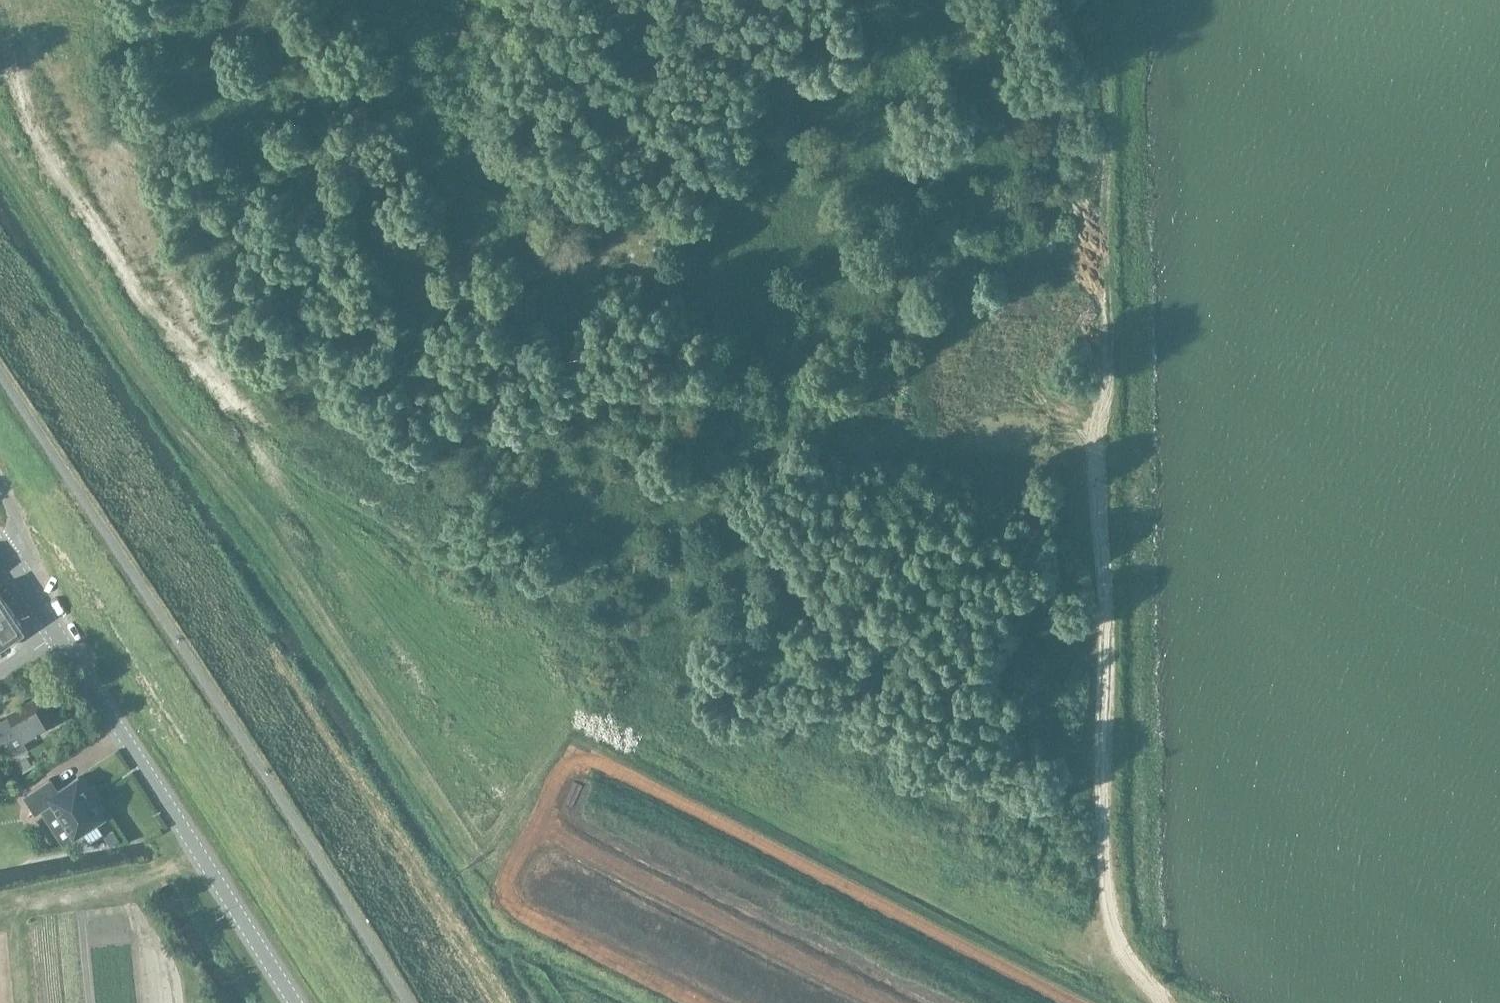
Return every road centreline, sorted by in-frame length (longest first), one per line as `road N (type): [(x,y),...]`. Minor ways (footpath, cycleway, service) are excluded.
road 1 (tertiary): [(47,624),(295,1002)]

